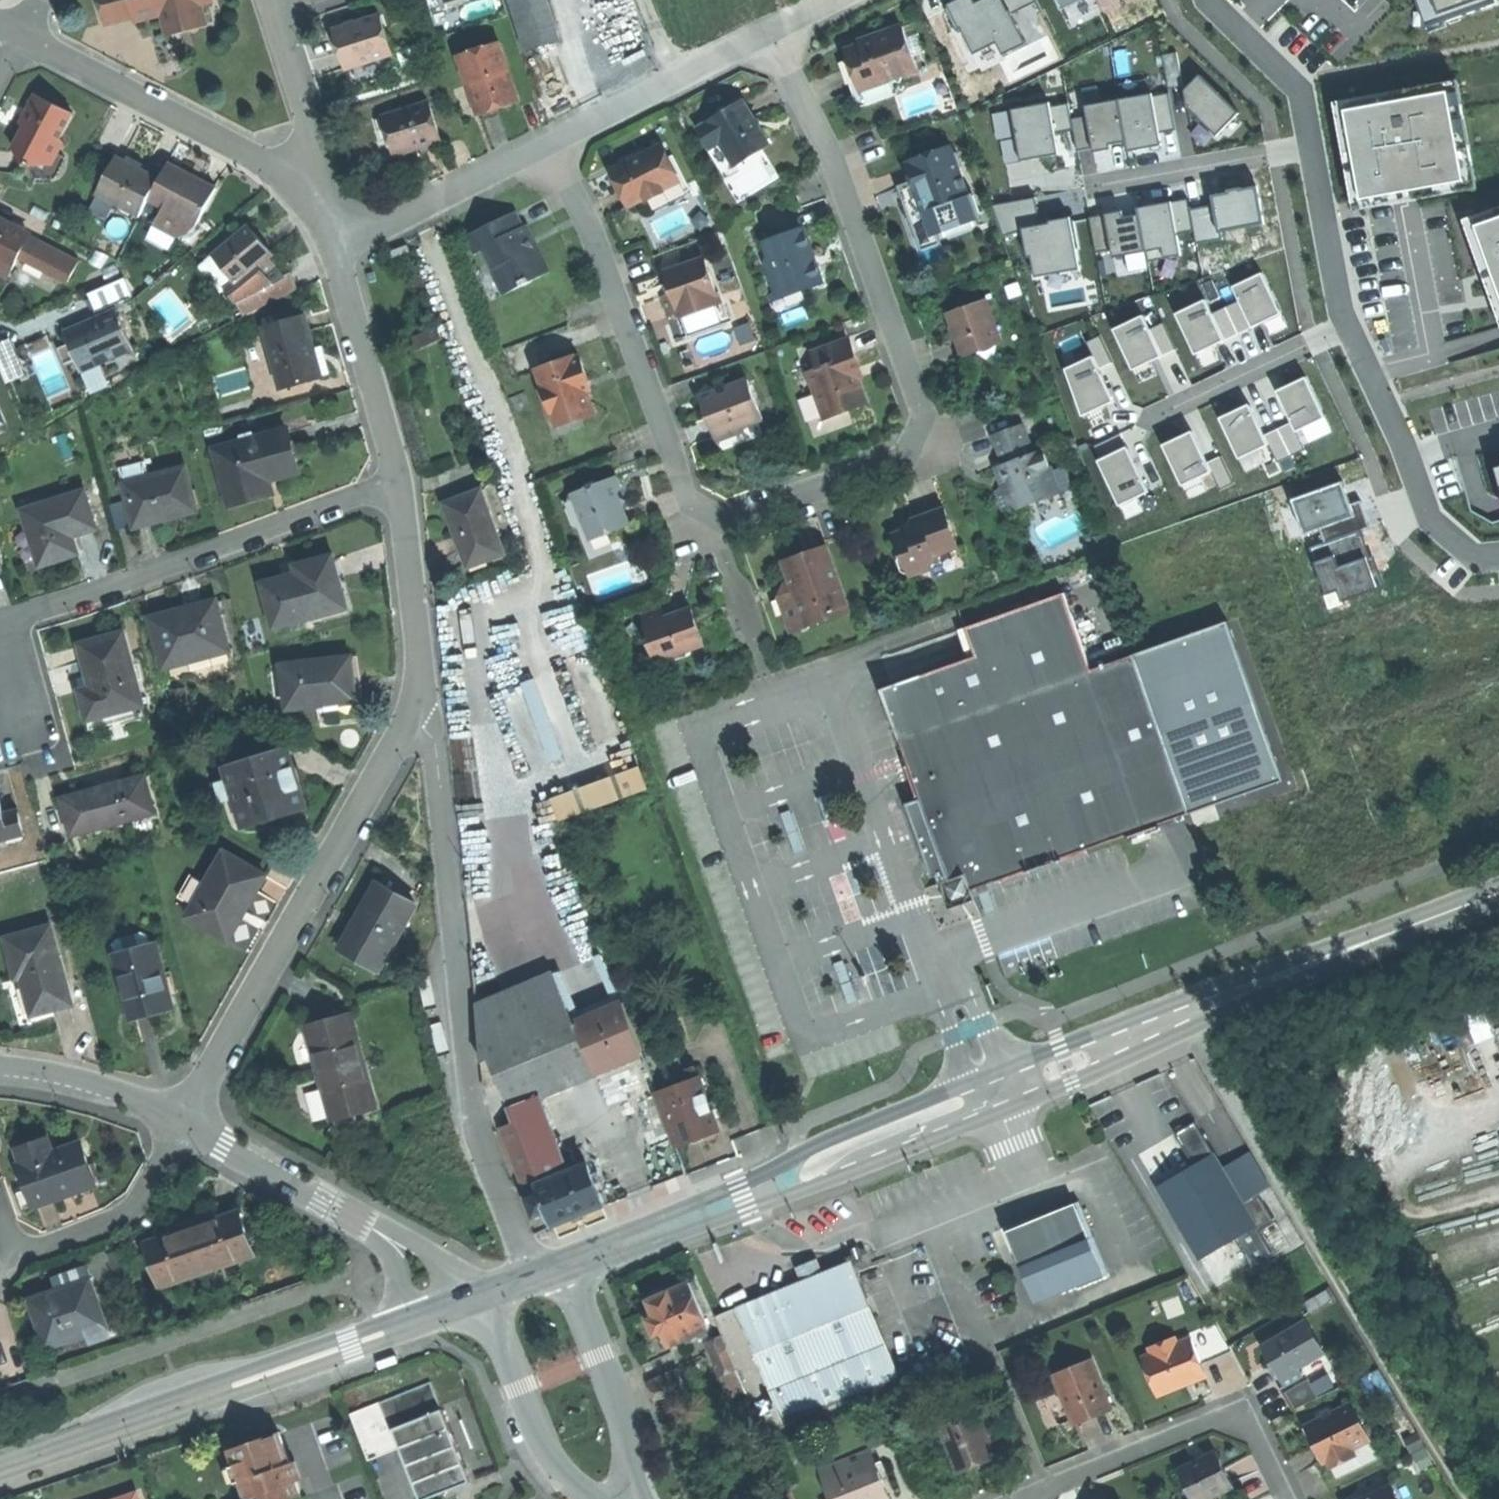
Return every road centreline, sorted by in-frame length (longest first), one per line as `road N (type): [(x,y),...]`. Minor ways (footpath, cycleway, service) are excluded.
road 1 (residential): [(544,143),(597,241),(689,501),(732,516),(896,459),(919,429),(918,401),(829,155),(766,33)]
road 2 (secondary): [(1498,893),(1214,1001),(567,1268)]
road 3 (residential): [(424,690),(472,1099),(534,1279)]
road 4 (track): [(1214,1001),(1486,1498)]
road 5 (residential): [(187,1121),(424,690)]
road 6 (secondary): [(451,1309),(0,1464)]
road 7 (residential): [(400,480),(0,625)]
road 8 (residential): [(323,220),(277,171),(23,35)]
road 9 (residential): [(451,1309),(424,1254),(187,1121)]
road 10 (residential): [(1498,557),(1477,558),(1428,528),(1349,326)]
road 11 (residential): [(1047,1488),(1217,1421),(1252,1433),(1287,1498)]
road 12 (residential): [(766,33),(544,143)]
road 13 (residential): [(634,1498),(622,1420),(567,1268)]
road 14 (residential): [(400,480),(337,253)]
road 15 (residential): [(544,143),(337,253)]
road 16 (residential): [(482,1298),(554,1462),(595,1498)]
road 17 (residential): [(15,1251),(129,1210),(187,1121)]
road 18 (residential): [(1093,187),(1315,144)]
road 19 (residential): [(1349,326),(1153,418)]
road 20 (residential): [(424,690),(400,480)]
road 21 (residential): [(323,220),(306,117),(273,16)]
road 22 (residential): [(187,1121),(124,1094),(0,1069)]
road 23 (residential): [(1349,326),(1315,144)]
road 24 (residential): [(1315,144),(1299,88),(1210,0)]
road 25 (residential): [(1047,1488),(996,1358)]

